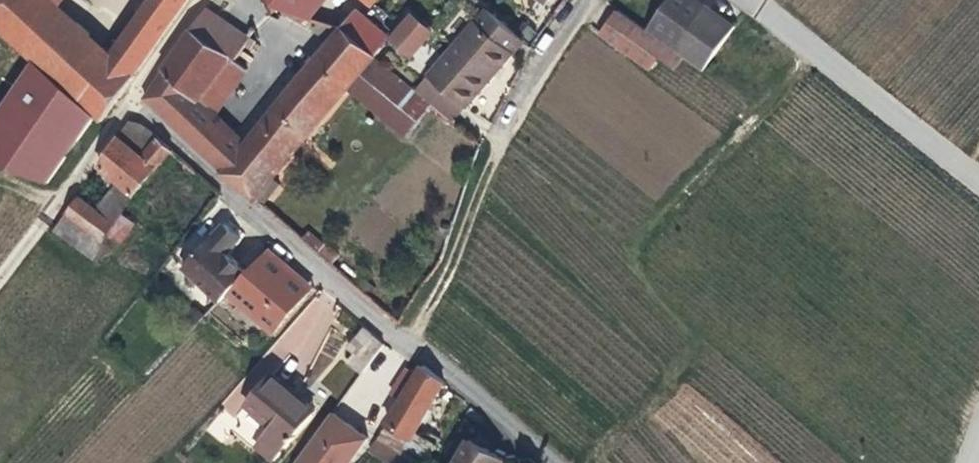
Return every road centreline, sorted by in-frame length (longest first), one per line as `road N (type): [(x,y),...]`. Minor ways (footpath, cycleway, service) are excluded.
road 1 (residential): [(554,462),(131,103)]
road 2 (unclassified): [(978,181),(761,8)]
road 3 (track): [(496,143),(456,254),(407,341)]
road 4 (track): [(131,103),(0,277)]
road 5 (residential): [(586,0),(496,143)]
road 6 (residential): [(204,0),(131,103)]

